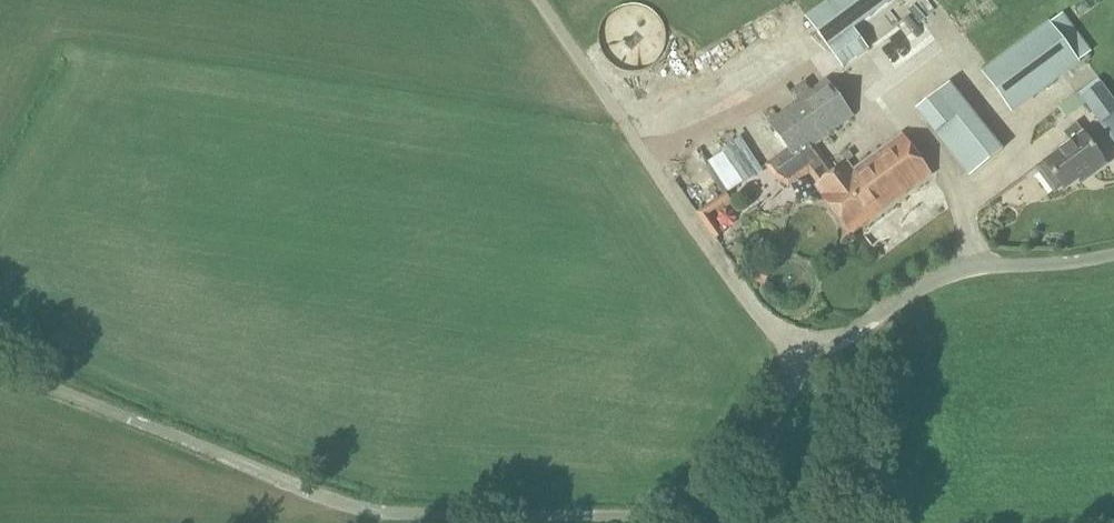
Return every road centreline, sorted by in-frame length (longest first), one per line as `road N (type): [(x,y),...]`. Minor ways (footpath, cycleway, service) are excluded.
road 1 (unclassified): [(0,367),(354,507),(687,516),(720,505),(805,377),(884,308),(975,266),(1113,255)]

